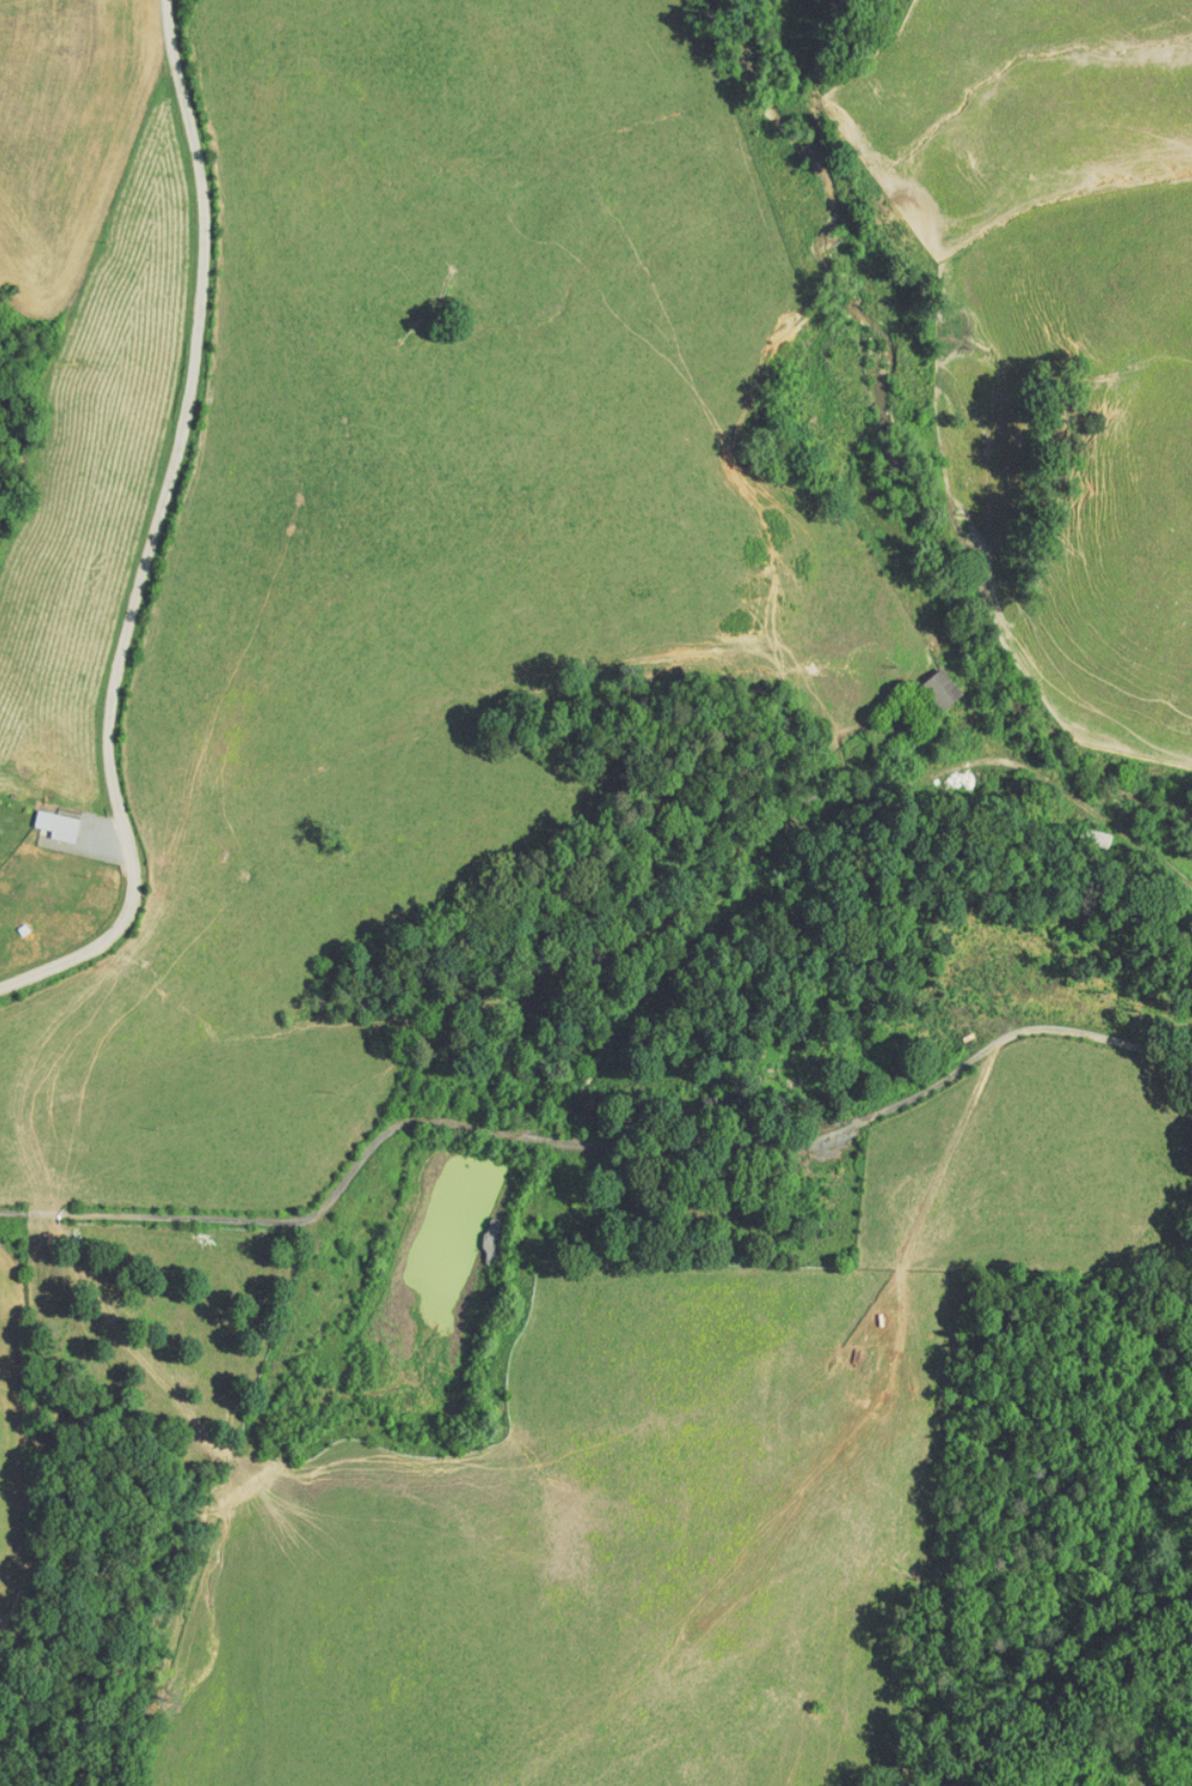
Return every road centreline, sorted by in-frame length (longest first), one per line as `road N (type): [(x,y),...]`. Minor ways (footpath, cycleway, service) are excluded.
road 1 (residential): [(0,973),(106,923),(120,870),(93,733),(98,683),(170,424),(189,294),(188,159),(166,0)]

